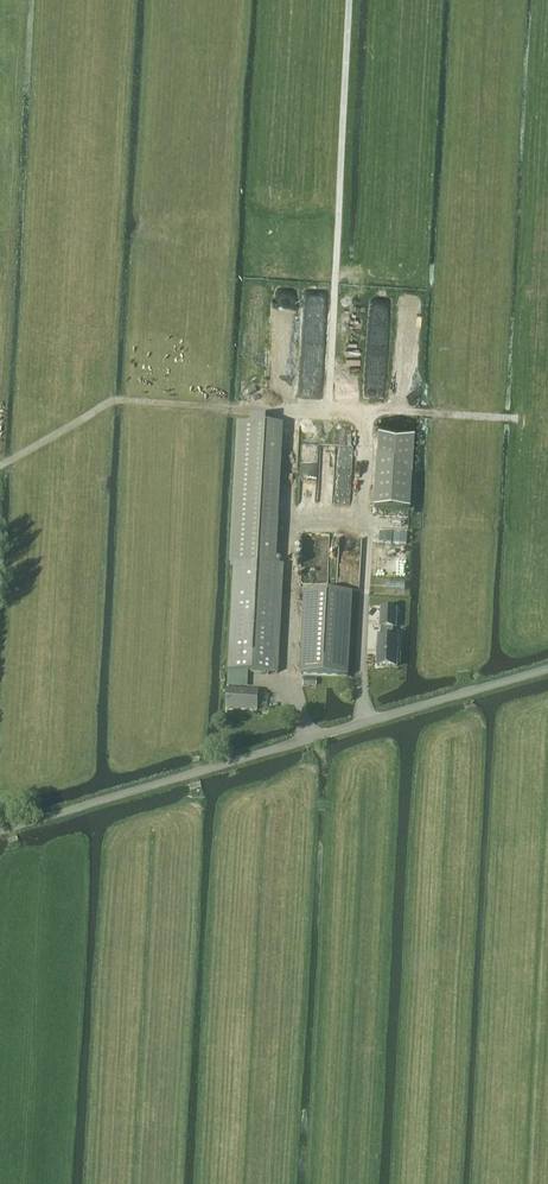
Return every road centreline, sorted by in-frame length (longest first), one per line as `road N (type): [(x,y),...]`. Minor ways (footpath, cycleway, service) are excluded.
road 1 (unclassified): [(0,830),(547,668)]
road 2 (track): [(345,0),(331,414),(367,417)]
road 3 (track): [(0,463),(108,403),(331,414)]

